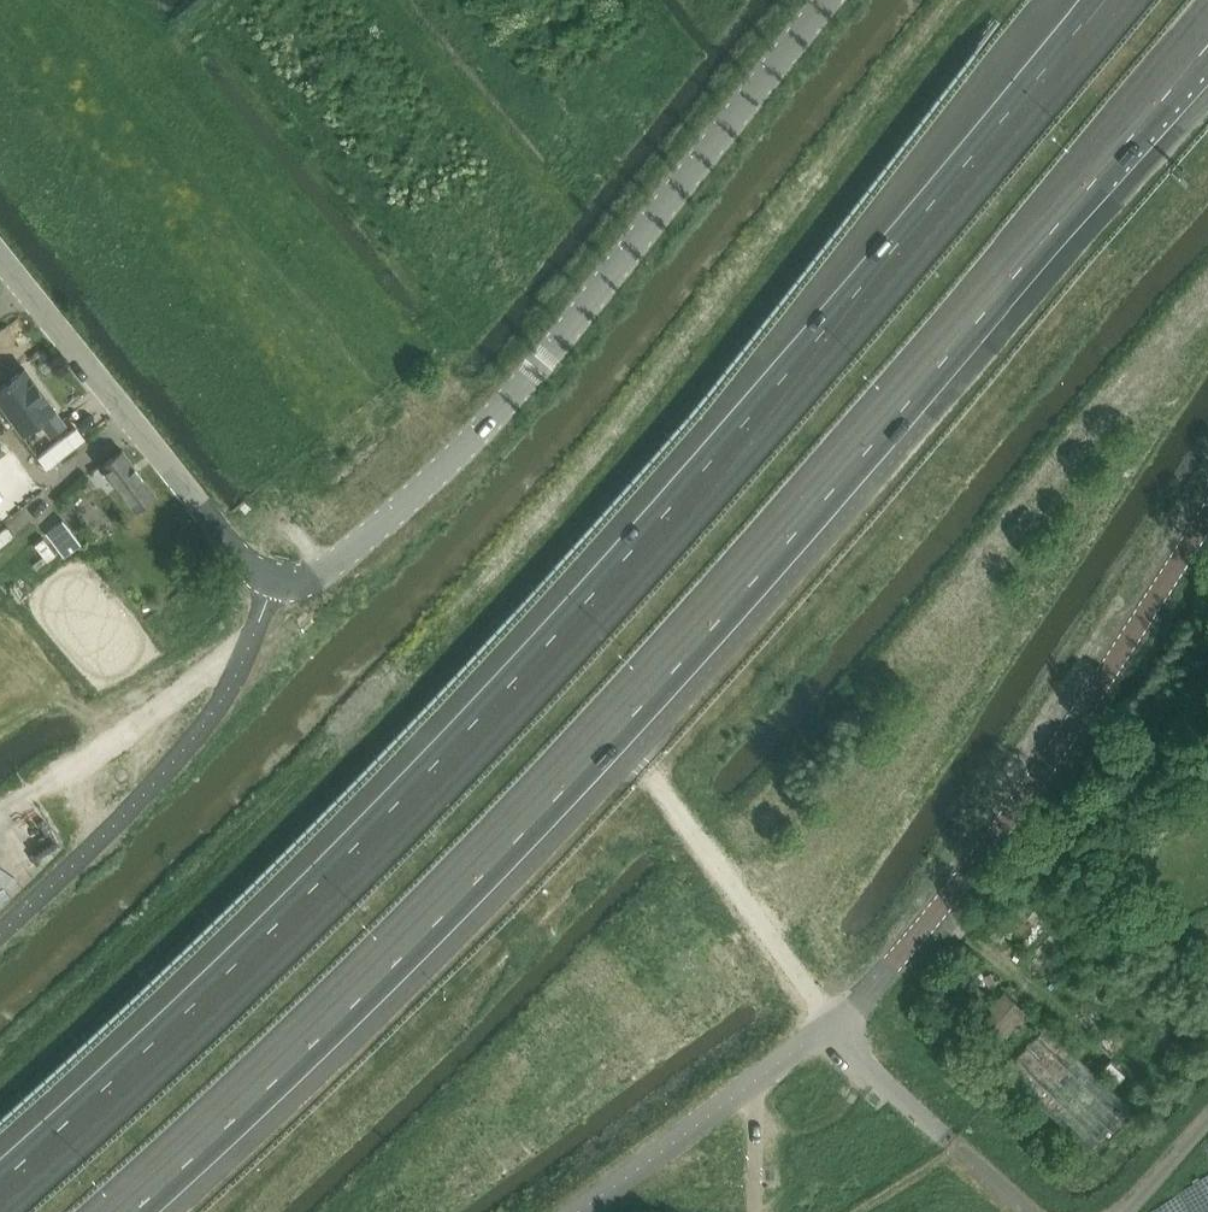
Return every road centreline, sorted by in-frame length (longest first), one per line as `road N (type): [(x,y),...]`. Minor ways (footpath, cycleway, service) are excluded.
road 1 (motorway): [(1115,0),(498,706),(165,1043),(0,1187)]
road 2 (motorway): [(118,1211),(250,1092),(608,727),(1207,31)]
road 3 (unclassified): [(827,0),(540,367),(406,510),(292,594),(251,570),(0,254)]
road 4 (unclassified): [(828,1029),(935,925),(1207,522)]

